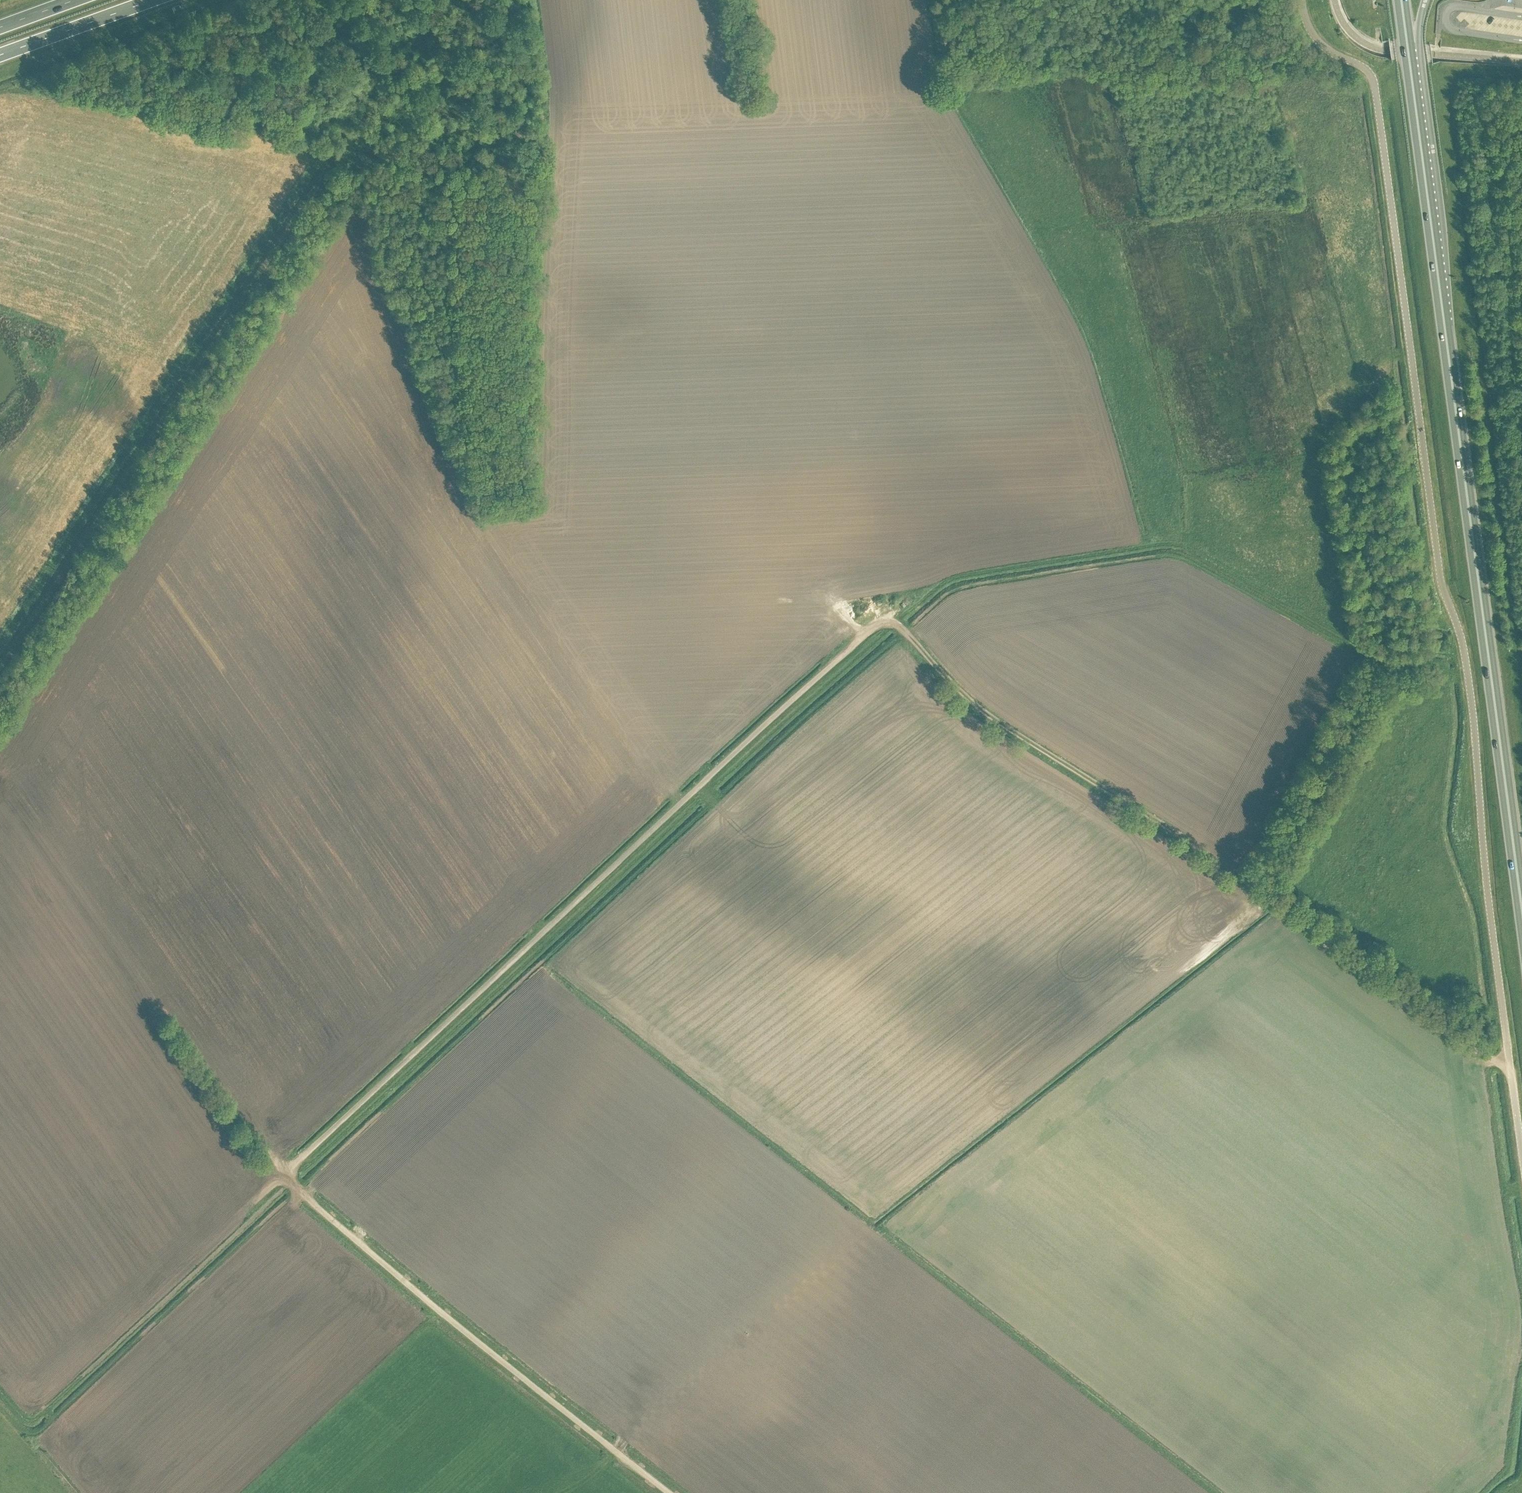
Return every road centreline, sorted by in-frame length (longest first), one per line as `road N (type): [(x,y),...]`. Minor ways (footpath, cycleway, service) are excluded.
road 1 (unclassified): [(670,1492),(416,1291),(291,1182),(290,1165),(858,640)]
road 2 (unclassified): [(1302,0),(1319,41),(1359,64),(1375,87),(1440,570),(1472,701),(1487,893),(1521,1147)]
road 3 (trunk): [(1402,0),(1521,909)]
road 4 (track): [(858,640),(889,616),(992,716),(1194,843),(1407,1003),(1511,1071)]
road 5 (trunk): [(0,55),(151,0)]

